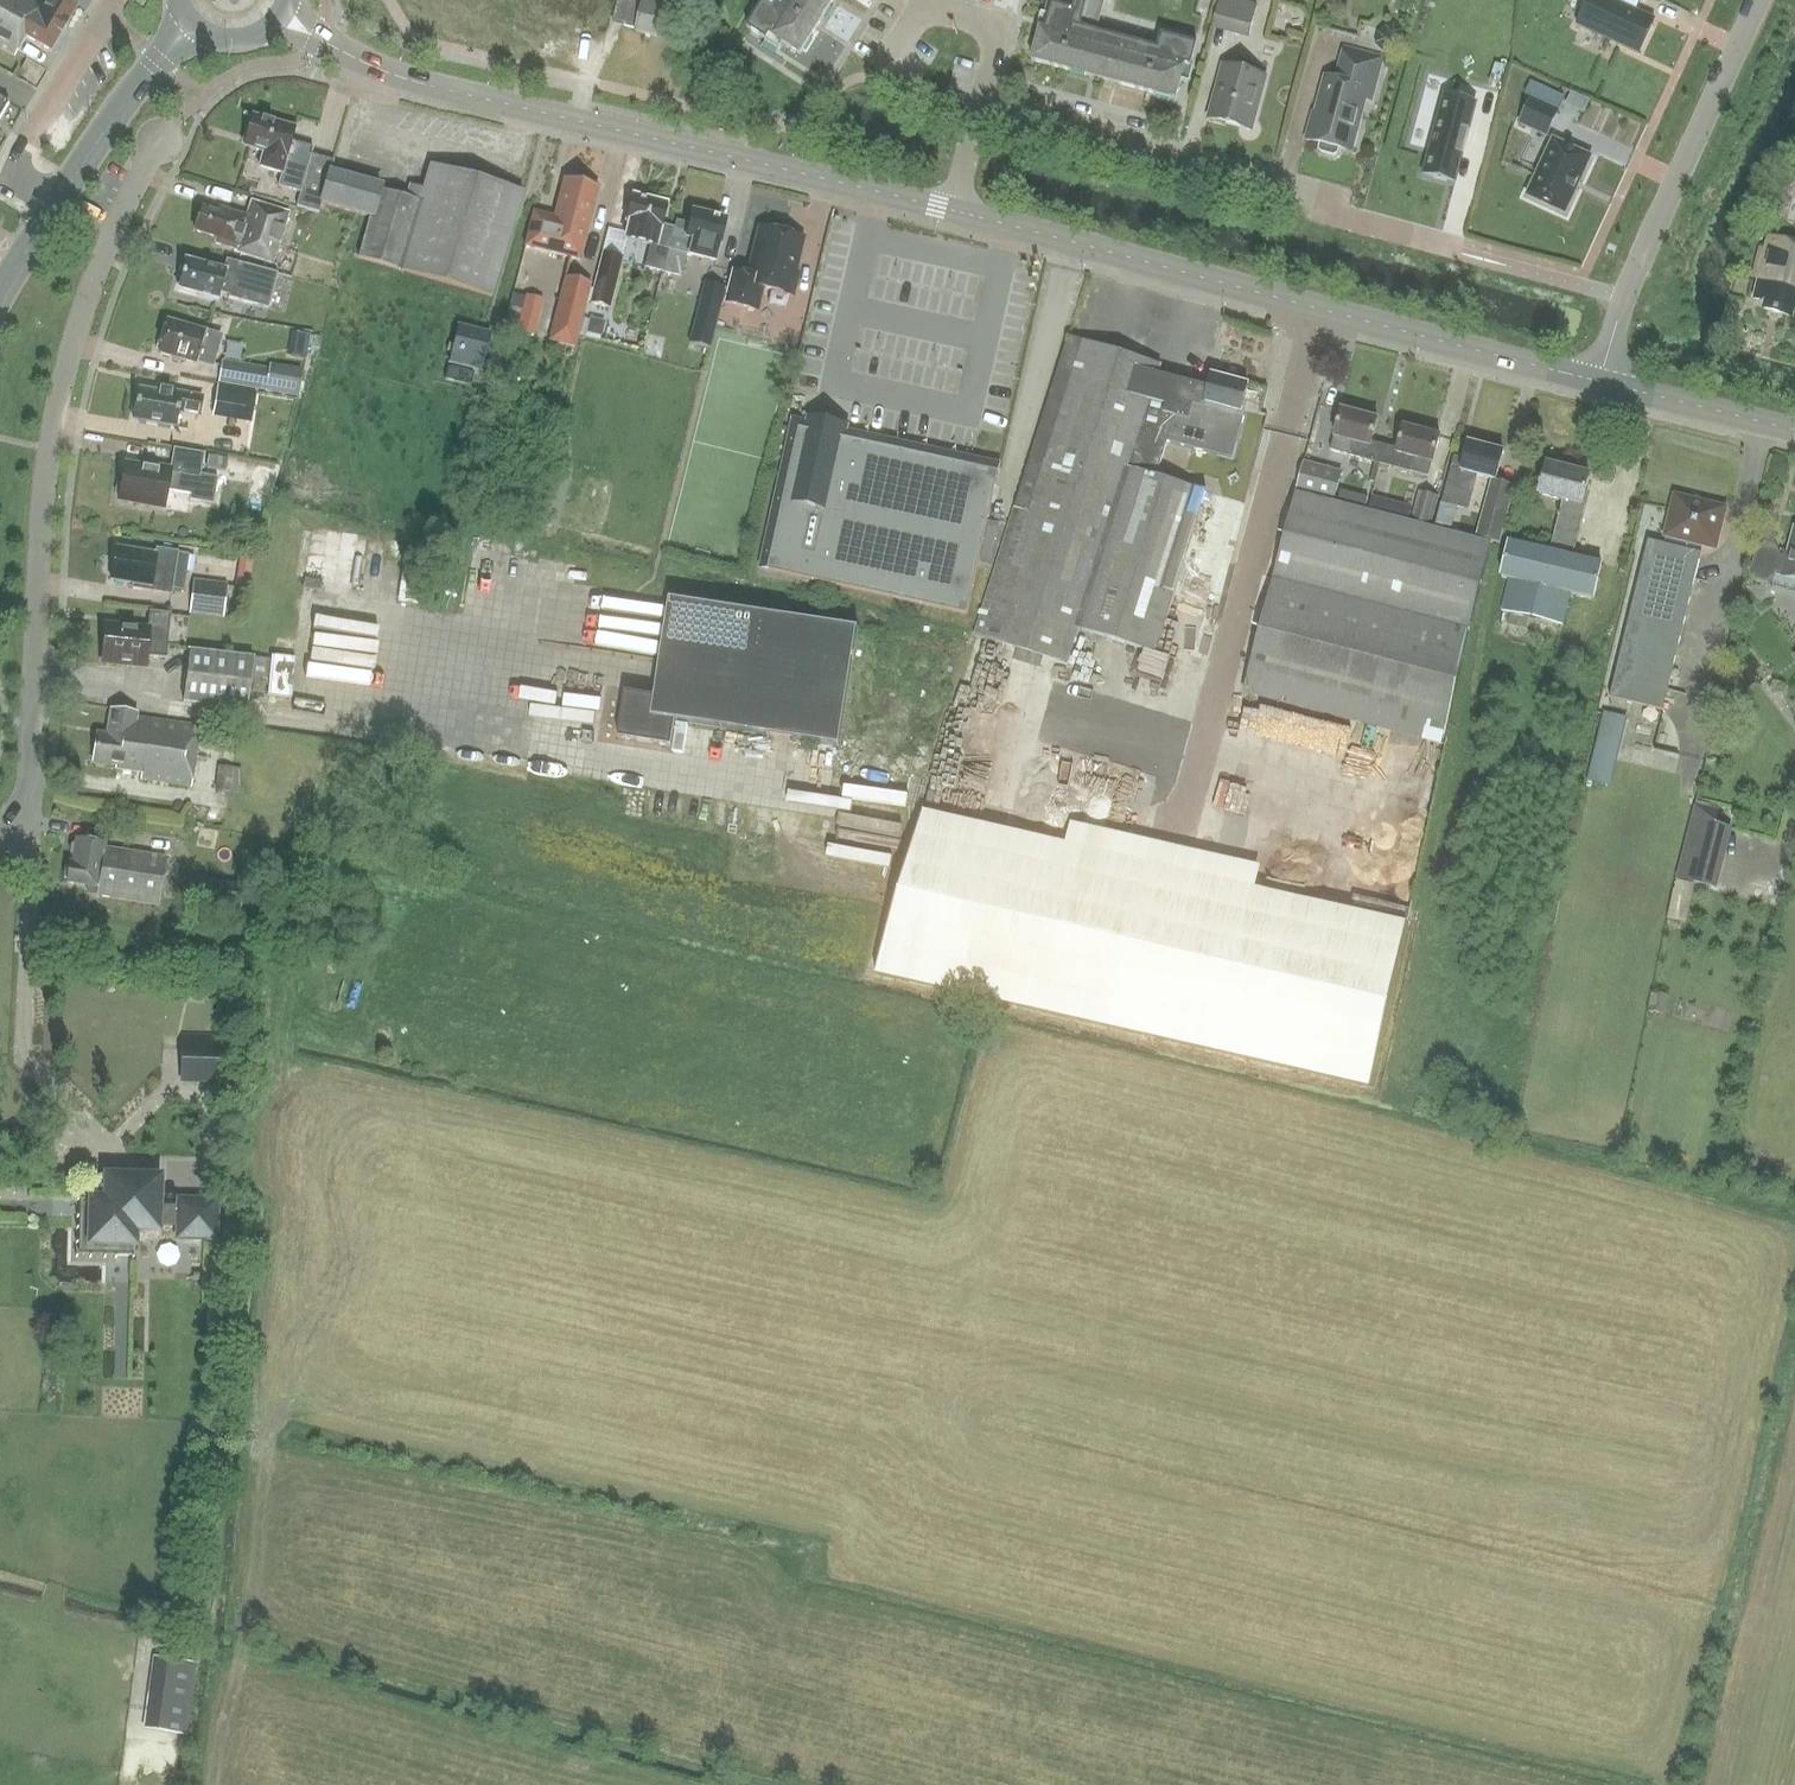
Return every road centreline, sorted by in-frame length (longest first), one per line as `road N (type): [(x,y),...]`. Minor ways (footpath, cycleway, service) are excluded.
road 1 (unclassified): [(0,834),(25,827),(33,581),(58,396),(96,262),(159,138)]
road 2 (tertiary): [(954,210),(393,78),(280,20)]
road 3 (tertiary): [(1603,382),(954,210)]
road 4 (residential): [(1410,240),(1338,218),(1331,196),(982,98)]
road 5 (residential): [(1603,382),(1634,274),(1760,0)]
road 6 (residential): [(113,0),(14,171),(51,216)]
road 7 (secondary): [(51,216),(104,133),(193,27)]
road 8 (residential): [(982,98),(998,36),(923,8),(882,78)]
road 9 (tertiary): [(1794,429),(1603,382)]

